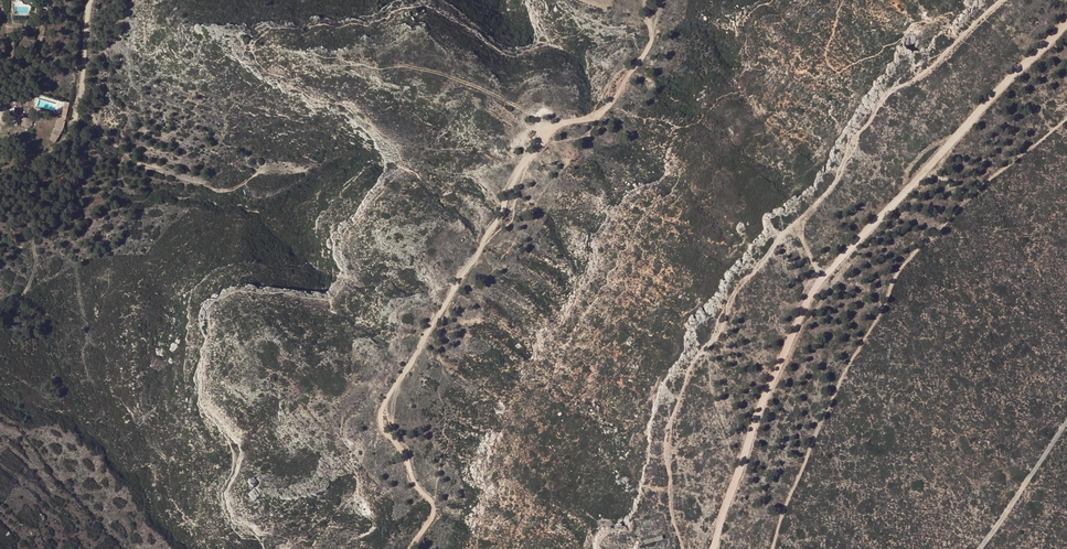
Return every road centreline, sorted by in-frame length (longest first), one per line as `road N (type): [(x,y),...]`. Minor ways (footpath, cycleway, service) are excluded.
road 1 (track): [(659,0),(643,57),(602,112),(548,131),(535,147),(380,410),(382,431),(403,449),(411,479),(431,504),(430,522),(409,548)]
road 2 (track): [(1066,7),(808,292),(713,548)]
road 3 (track): [(977,548),(1066,417)]

